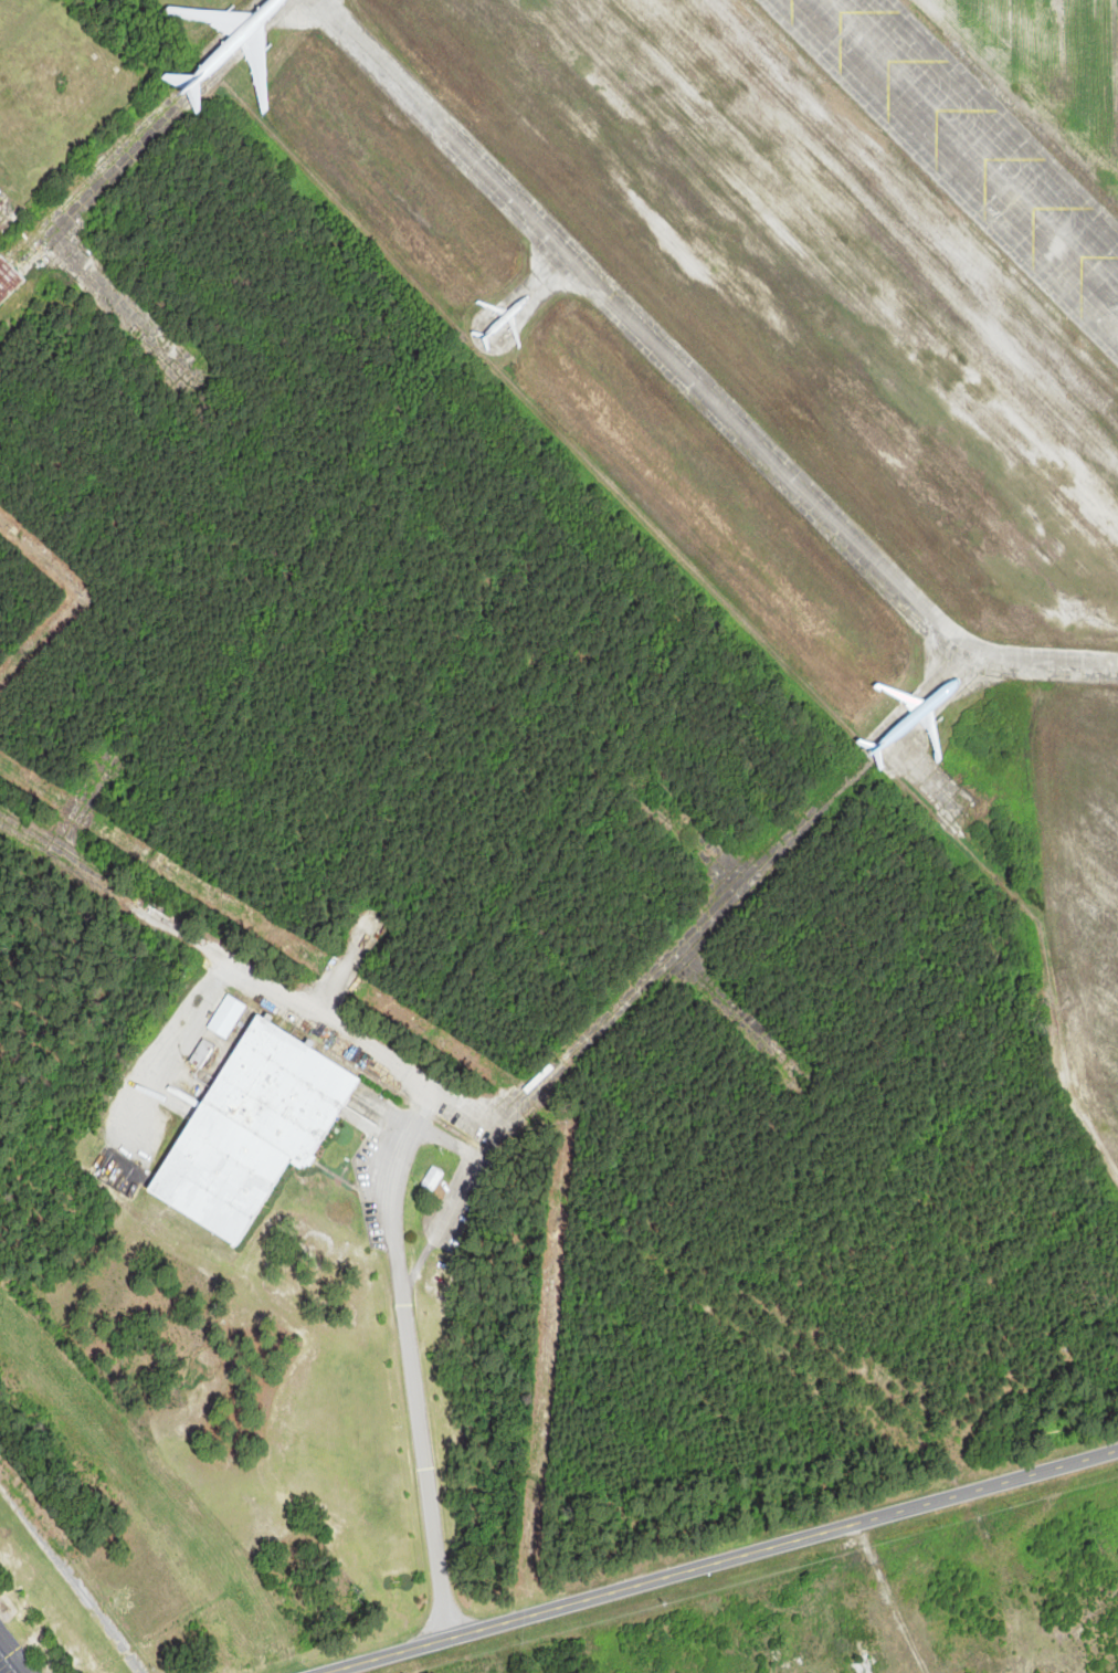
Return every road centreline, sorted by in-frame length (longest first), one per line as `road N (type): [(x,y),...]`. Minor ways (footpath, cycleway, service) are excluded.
road 1 (residential): [(327,1672),(1117,1451)]

